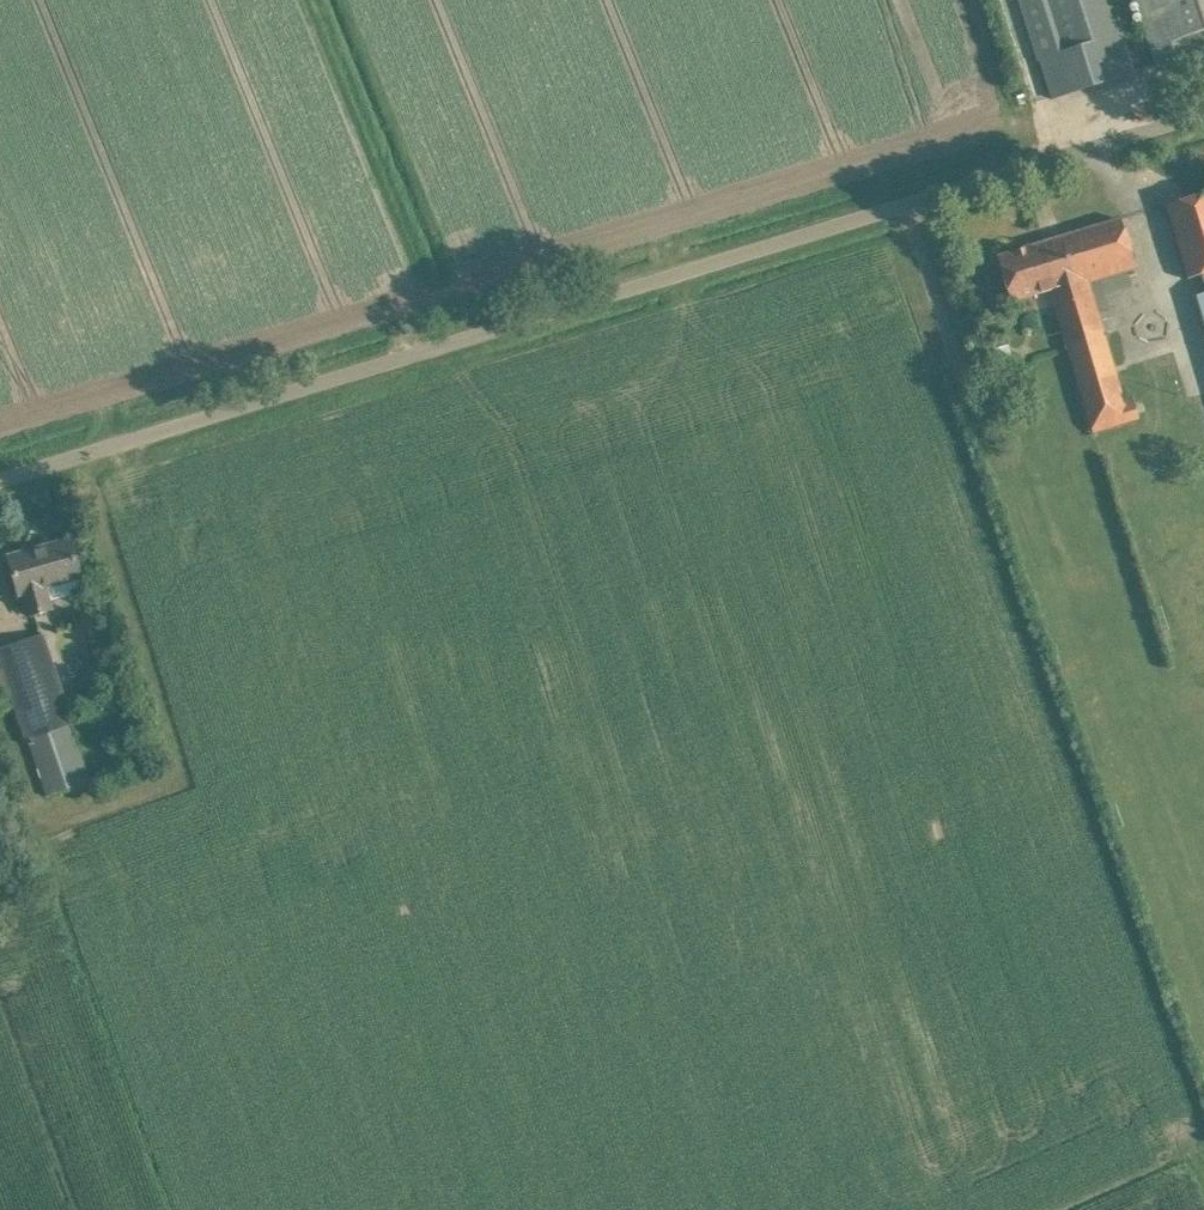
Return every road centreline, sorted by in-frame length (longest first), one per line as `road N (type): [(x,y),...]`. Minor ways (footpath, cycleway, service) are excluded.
road 1 (unclassified): [(0,482),(1203,114)]

